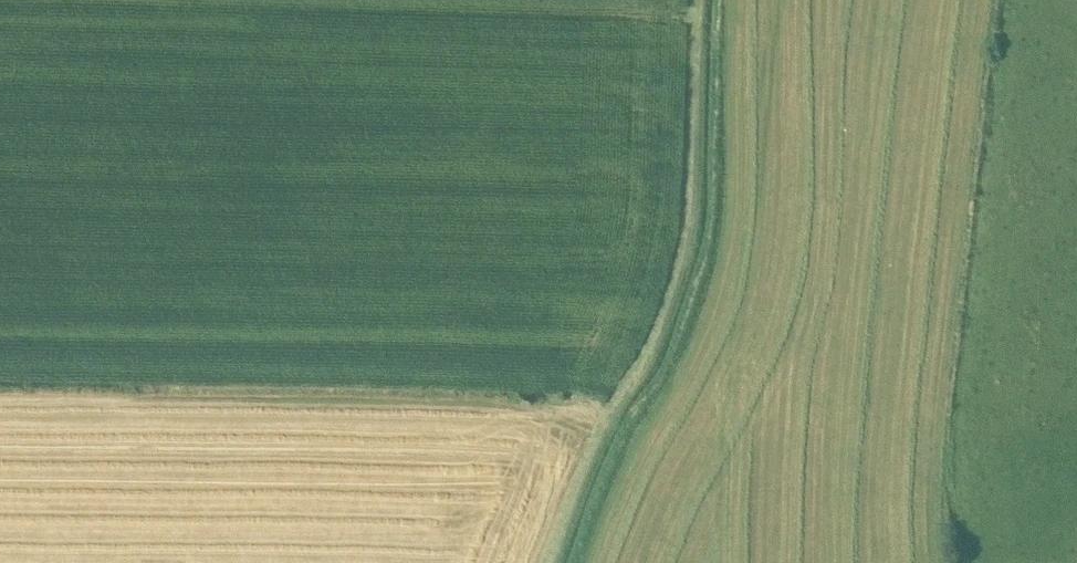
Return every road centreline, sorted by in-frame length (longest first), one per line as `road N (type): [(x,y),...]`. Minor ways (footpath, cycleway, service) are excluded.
road 1 (track): [(781,0),(743,309),(727,562)]

